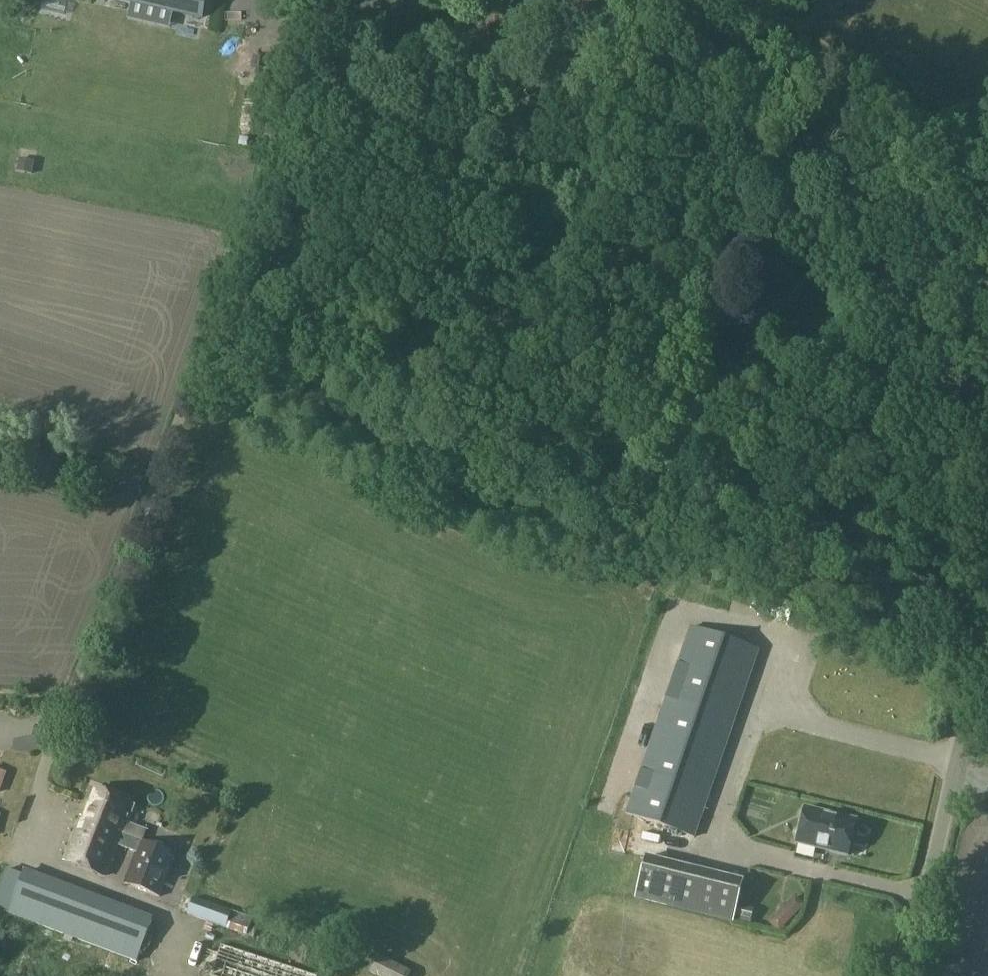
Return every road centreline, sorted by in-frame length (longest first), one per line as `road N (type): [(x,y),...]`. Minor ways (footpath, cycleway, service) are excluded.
road 1 (unclassified): [(908,975),(987,624)]

